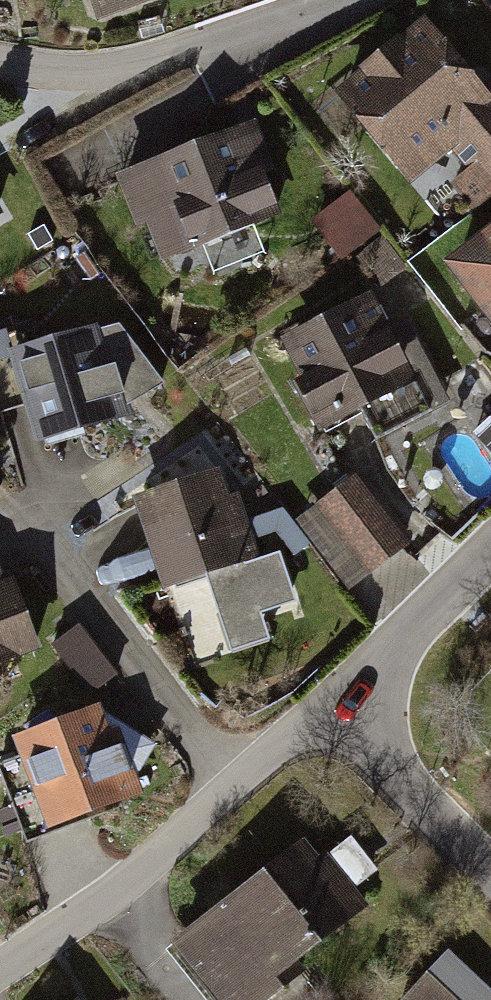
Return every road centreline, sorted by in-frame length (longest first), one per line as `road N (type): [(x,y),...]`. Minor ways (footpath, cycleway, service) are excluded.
road 1 (residential): [(0,979),(64,940),(335,711)]
road 2 (residential): [(490,871),(335,711)]
road 3 (residential): [(335,711),(490,556)]

